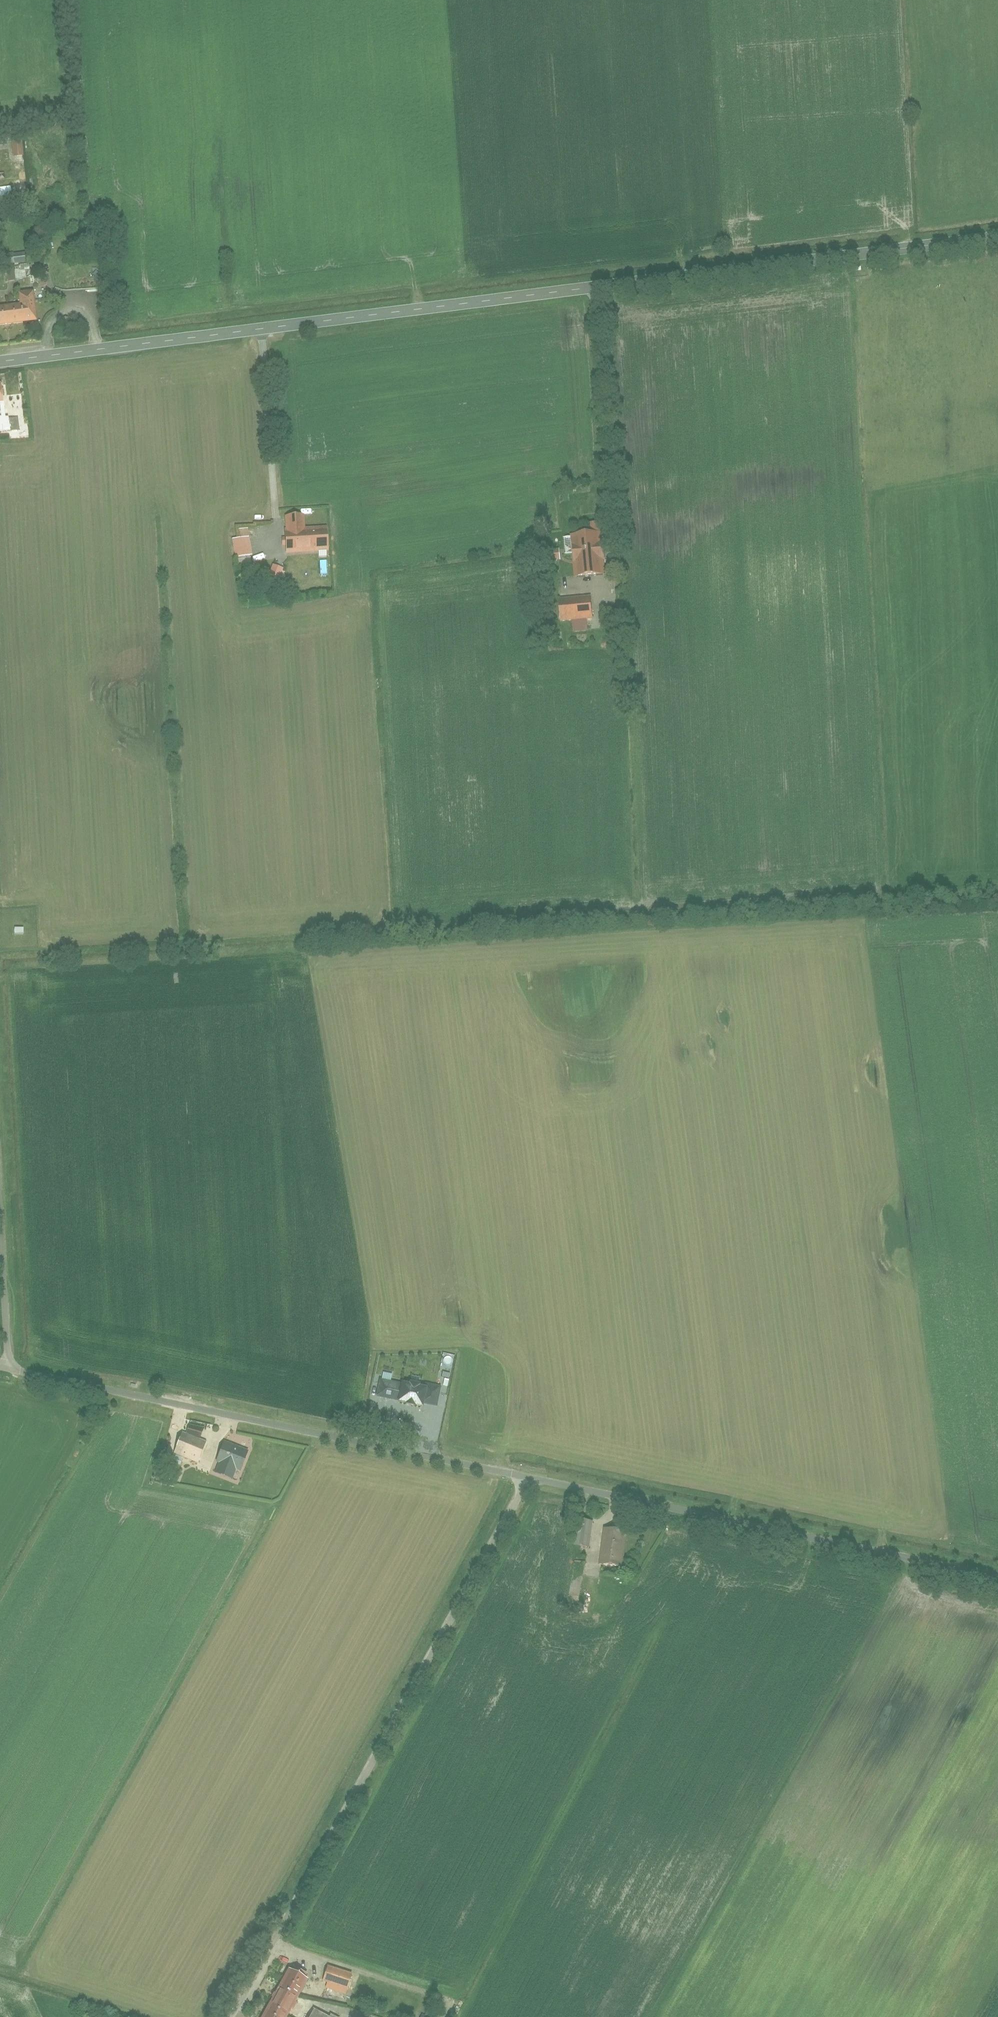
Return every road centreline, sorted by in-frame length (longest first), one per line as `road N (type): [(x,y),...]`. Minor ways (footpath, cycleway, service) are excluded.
road 1 (tertiary): [(0,363),(997,242)]
road 2 (residential): [(231,2016),(529,1478)]
road 3 (residential): [(9,1370),(529,1478)]
road 4 (residential): [(529,1478),(997,1575)]
road 5 (track): [(596,292),(614,587),(581,589)]
road 6 (track): [(262,330),(276,544)]
road 7 (residential): [(9,1370),(0,1201)]

